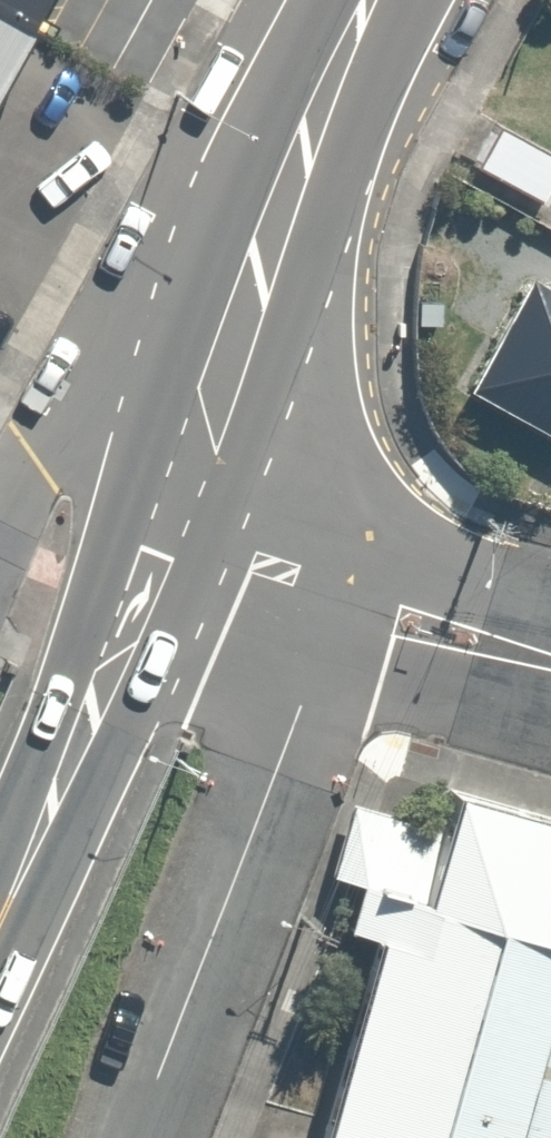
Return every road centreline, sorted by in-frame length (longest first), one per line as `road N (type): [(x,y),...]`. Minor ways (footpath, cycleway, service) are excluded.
road 1 (residential): [(337,585),(128,1137)]
road 2 (secondary): [(169,521),(306,140),(373,0)]
road 3 (secondary): [(0,901),(169,521)]
road 4 (residential): [(550,646),(337,585)]
road 5 (unclassified): [(0,559),(51,482),(169,521)]
road 6 (residential): [(337,585),(169,521)]

